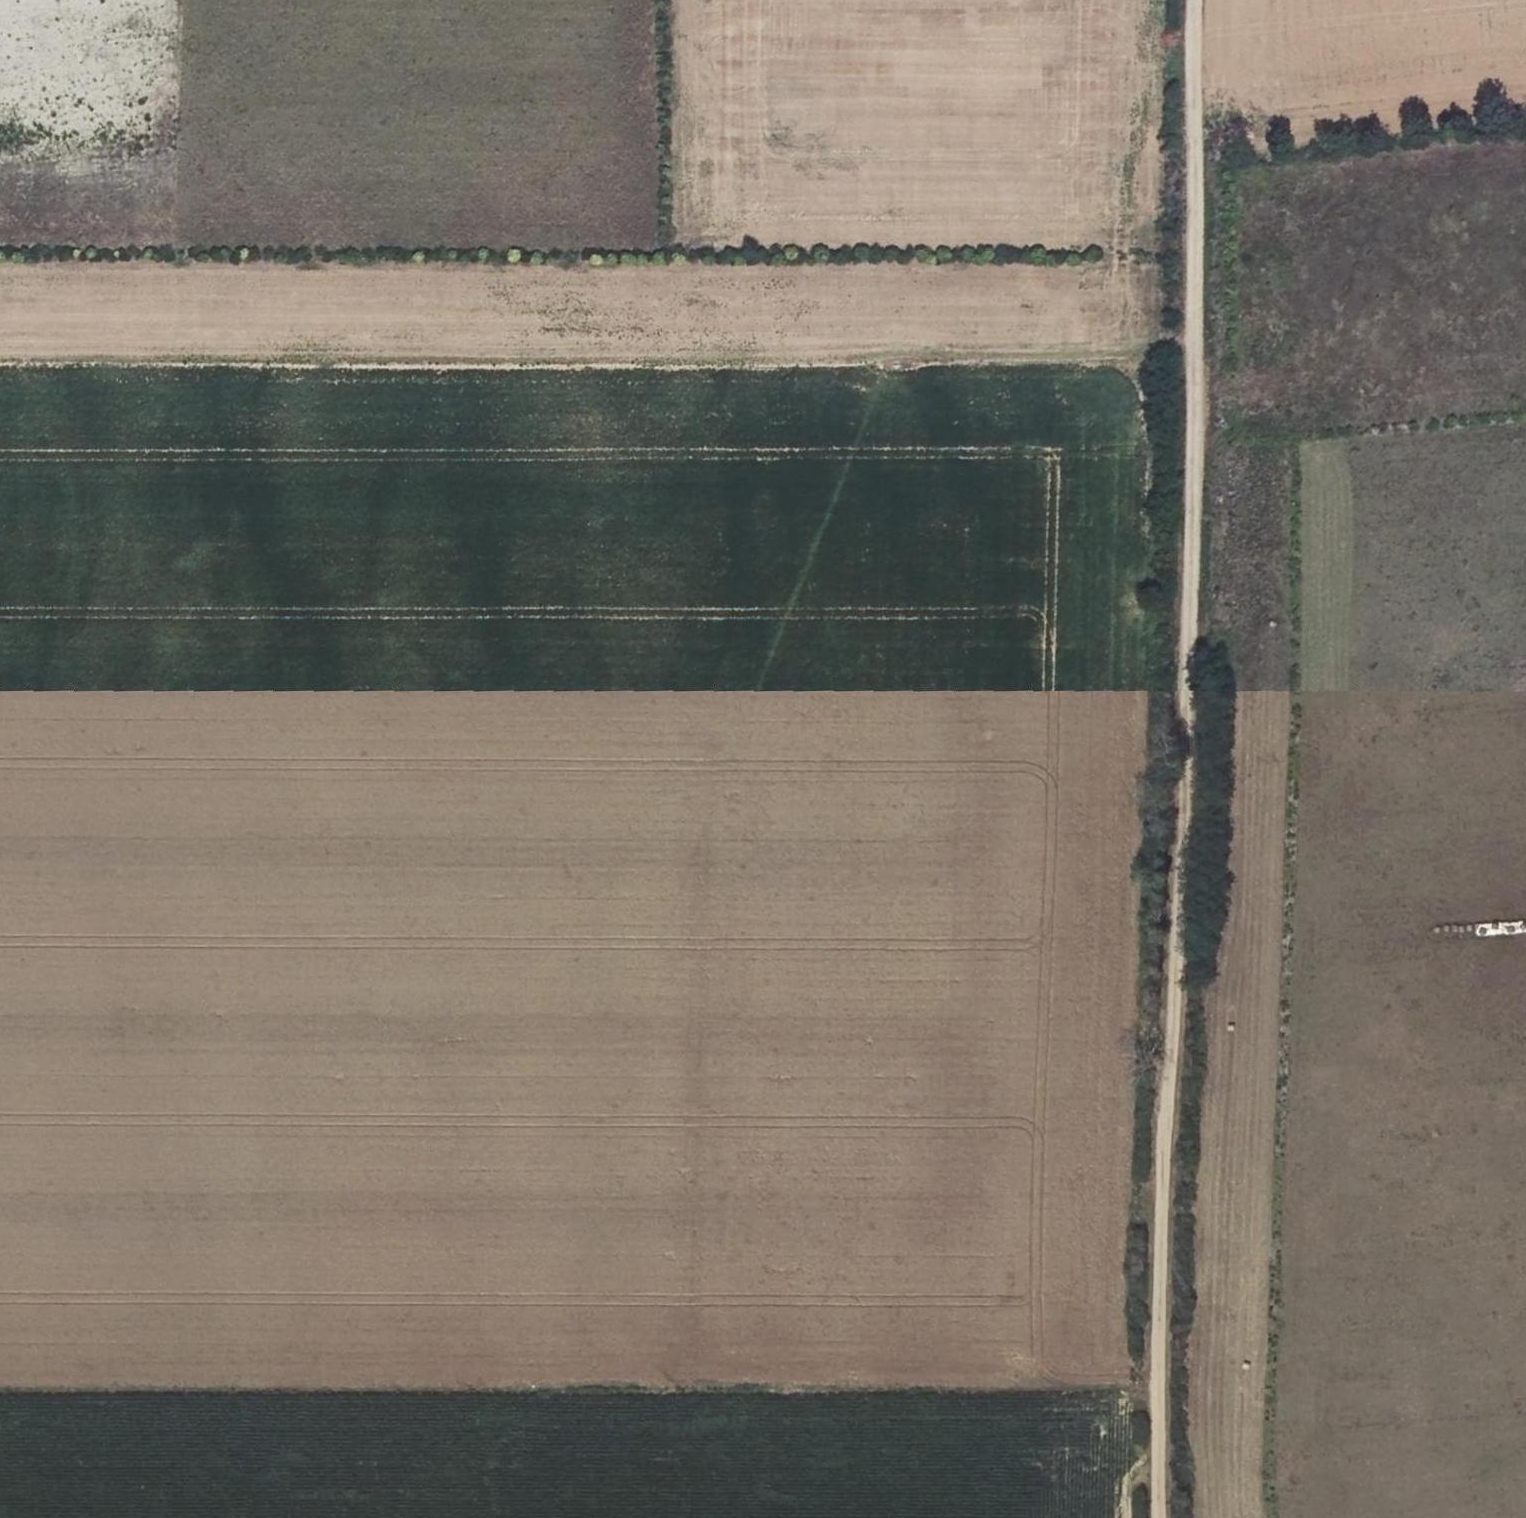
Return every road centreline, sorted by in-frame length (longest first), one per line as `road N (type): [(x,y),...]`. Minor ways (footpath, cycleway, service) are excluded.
road 1 (track): [(1162,1517),(1161,1123),(1177,795),(1192,0)]

